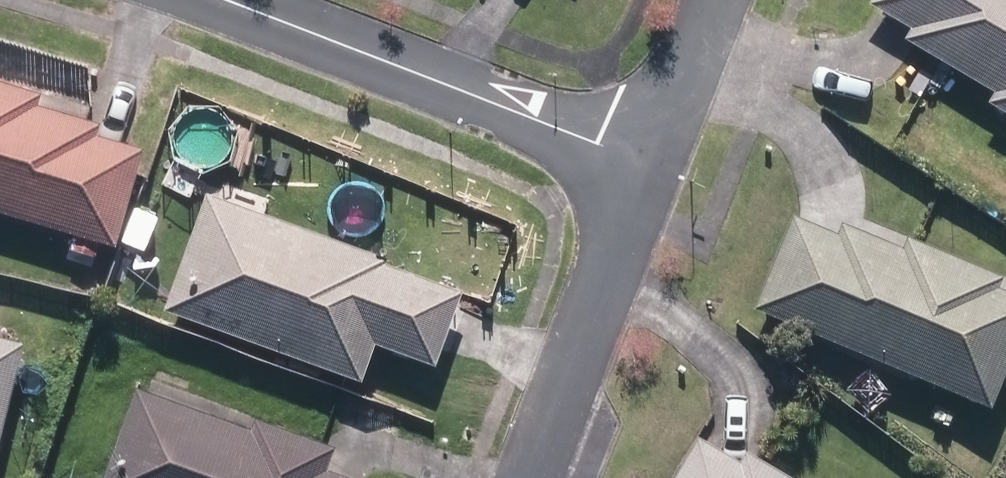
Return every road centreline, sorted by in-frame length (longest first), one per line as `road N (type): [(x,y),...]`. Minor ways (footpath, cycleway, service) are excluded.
road 1 (residential): [(221,0),(644,166)]
road 2 (residential): [(644,166),(527,477)]
road 3 (residential): [(710,0),(644,166)]

